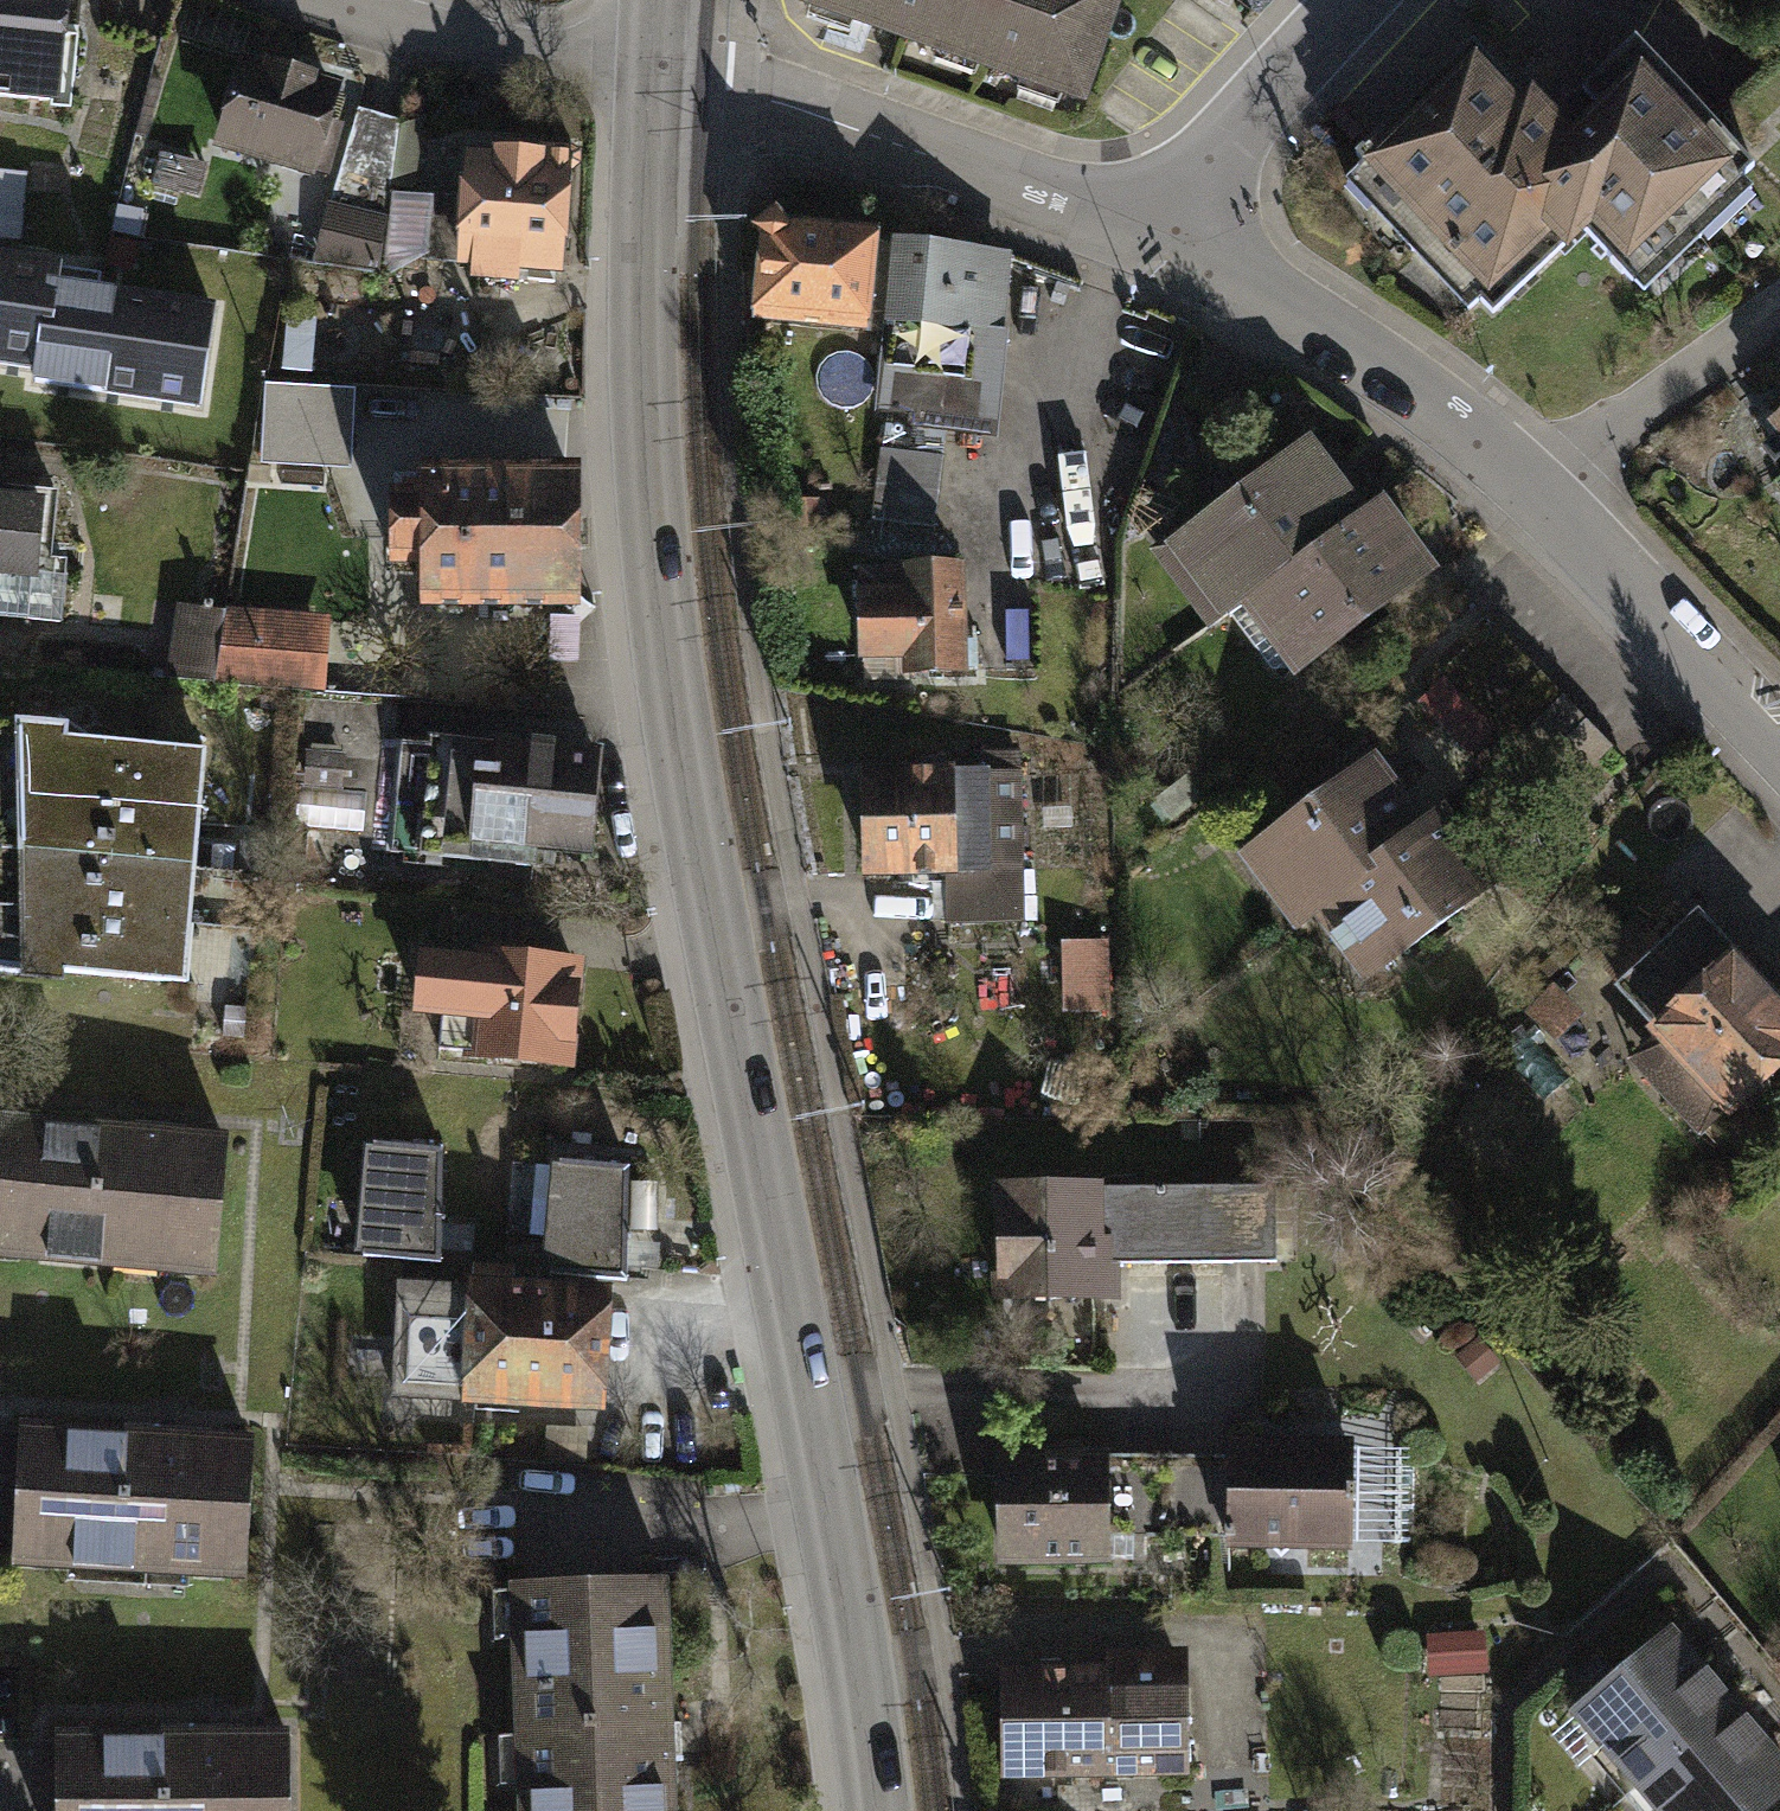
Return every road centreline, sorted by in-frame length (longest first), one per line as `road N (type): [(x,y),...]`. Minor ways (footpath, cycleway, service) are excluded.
road 1 (secondary): [(886,1810),(877,1728),(657,594),(644,390),(657,75)]
road 2 (residential): [(657,75),(740,91),(1145,220)]
road 3 (residential): [(1145,220),(1361,336),(1554,491)]
road 4 (residential): [(1554,491),(1779,737)]
road 5 (residential): [(657,75),(484,47),(335,0)]
road 6 (residential): [(1357,0),(1145,220)]
road 7 (residential): [(1554,491),(1669,386),(1779,306)]

